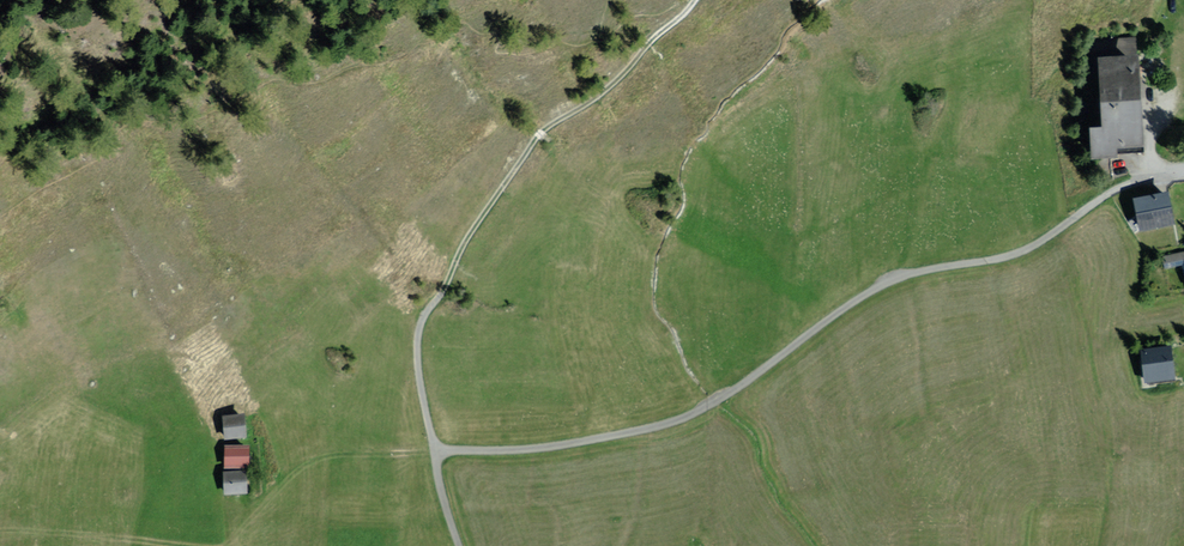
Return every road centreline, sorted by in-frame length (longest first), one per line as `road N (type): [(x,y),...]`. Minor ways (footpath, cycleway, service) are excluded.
road 1 (track): [(992,260),(916,269),(846,299),(714,399),(658,420),(540,445),(435,449)]
road 2 (track): [(695,0),(604,91),(539,135),(462,247),(446,287)]
road 3 (track): [(459,545),(439,483),(418,343),(421,321),(446,287)]
road 4 (residential): [(1183,171),(1128,183),(1040,243),(992,260)]

